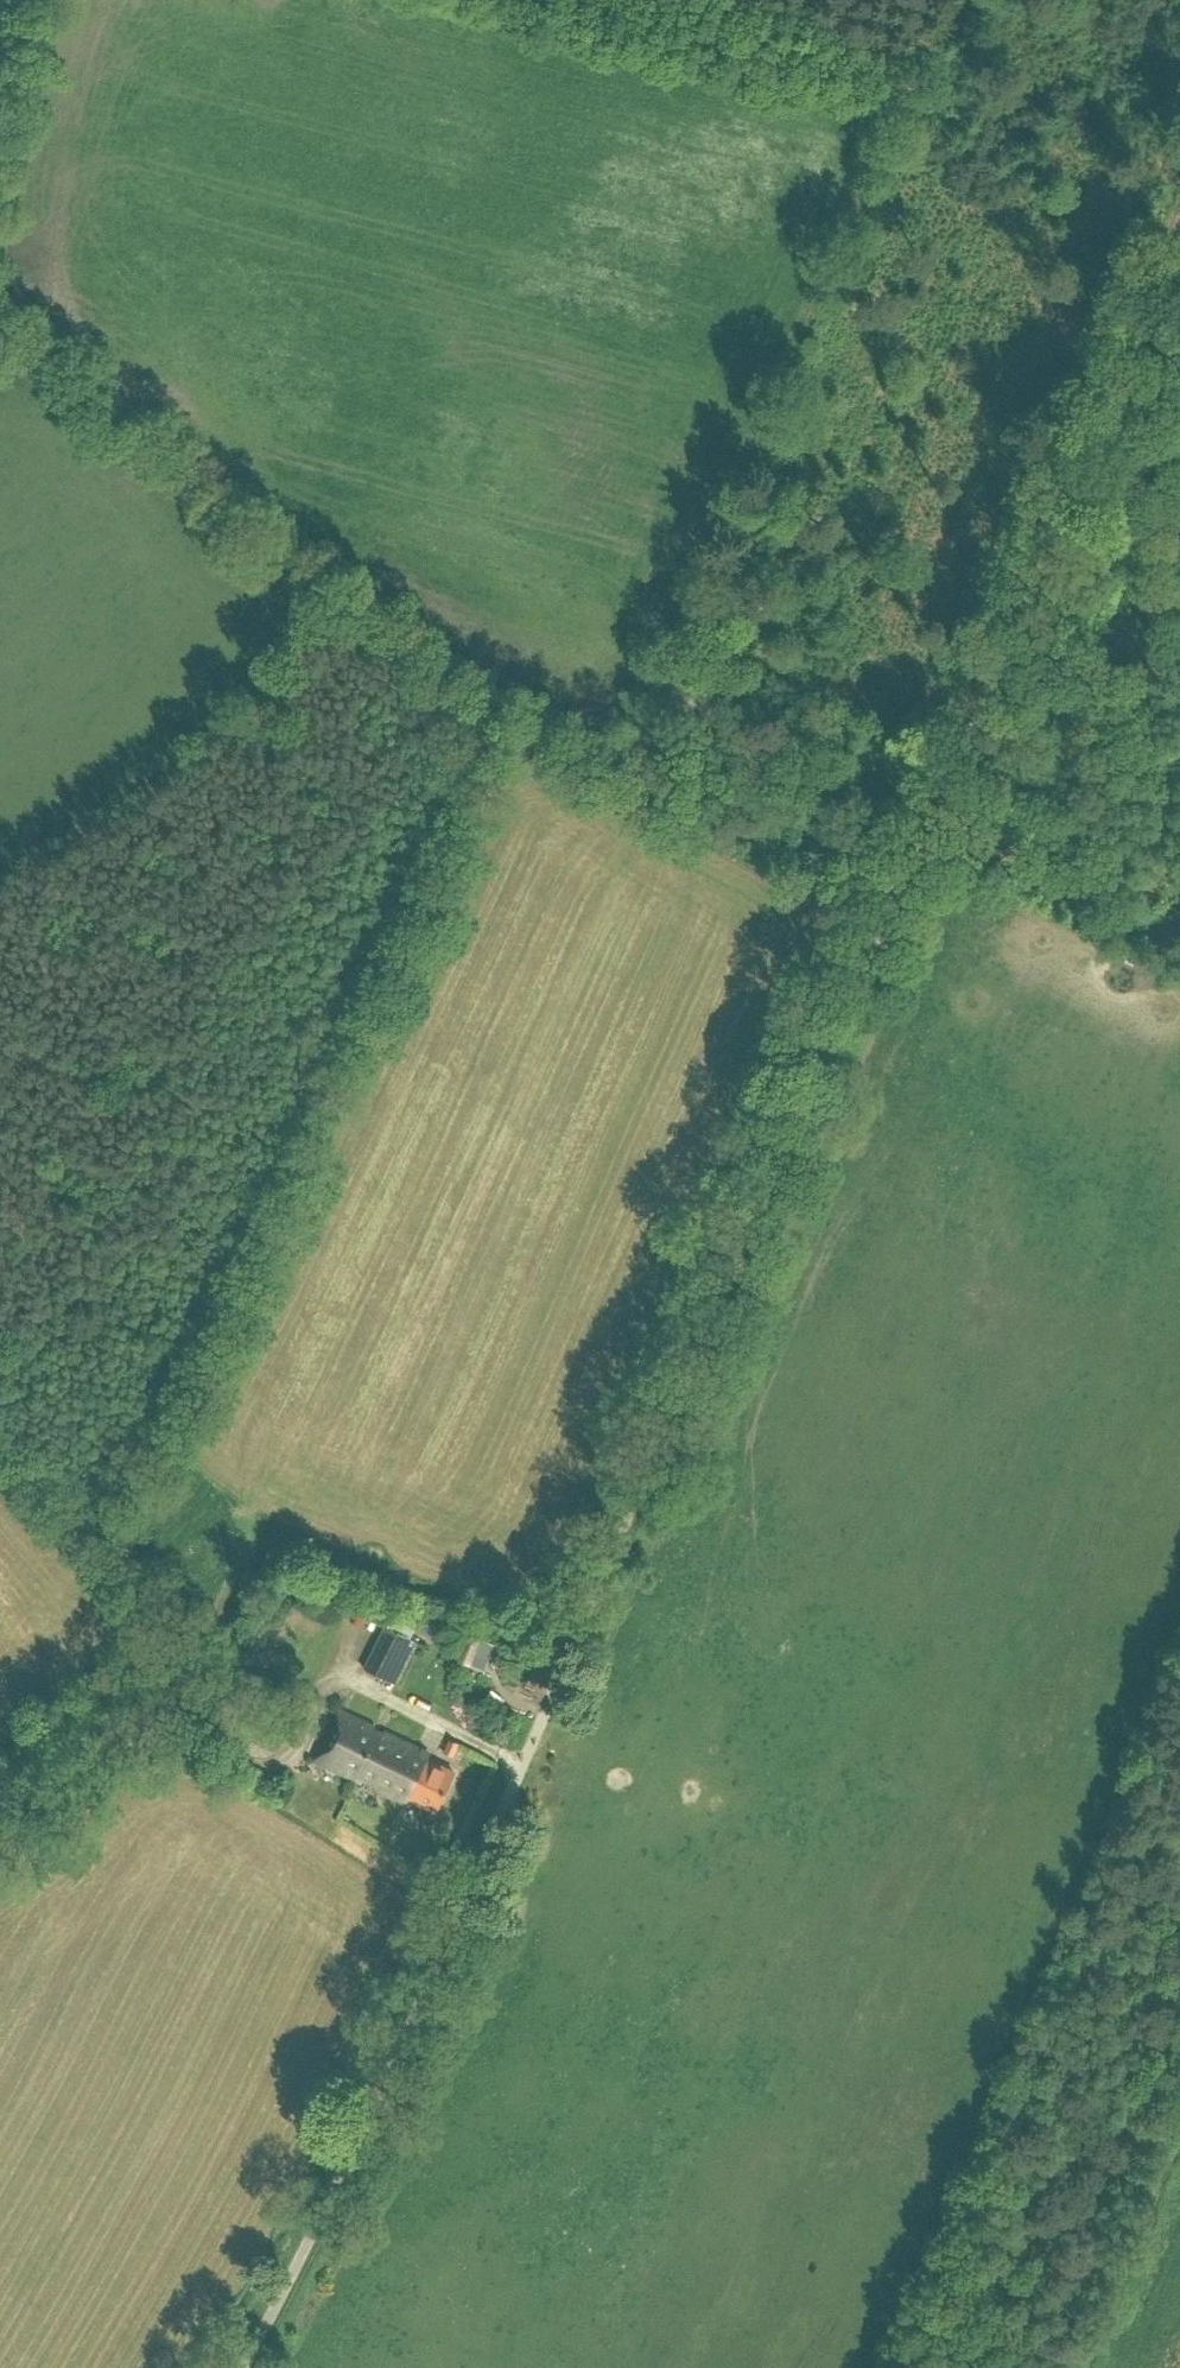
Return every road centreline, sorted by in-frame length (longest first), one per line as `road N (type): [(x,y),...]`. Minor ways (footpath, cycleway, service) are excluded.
road 1 (unclassified): [(907,866),(409,2028),(241,2367)]
road 2 (track): [(907,866),(1179,209)]
road 3 (track): [(191,1729),(147,1732),(0,1844)]

